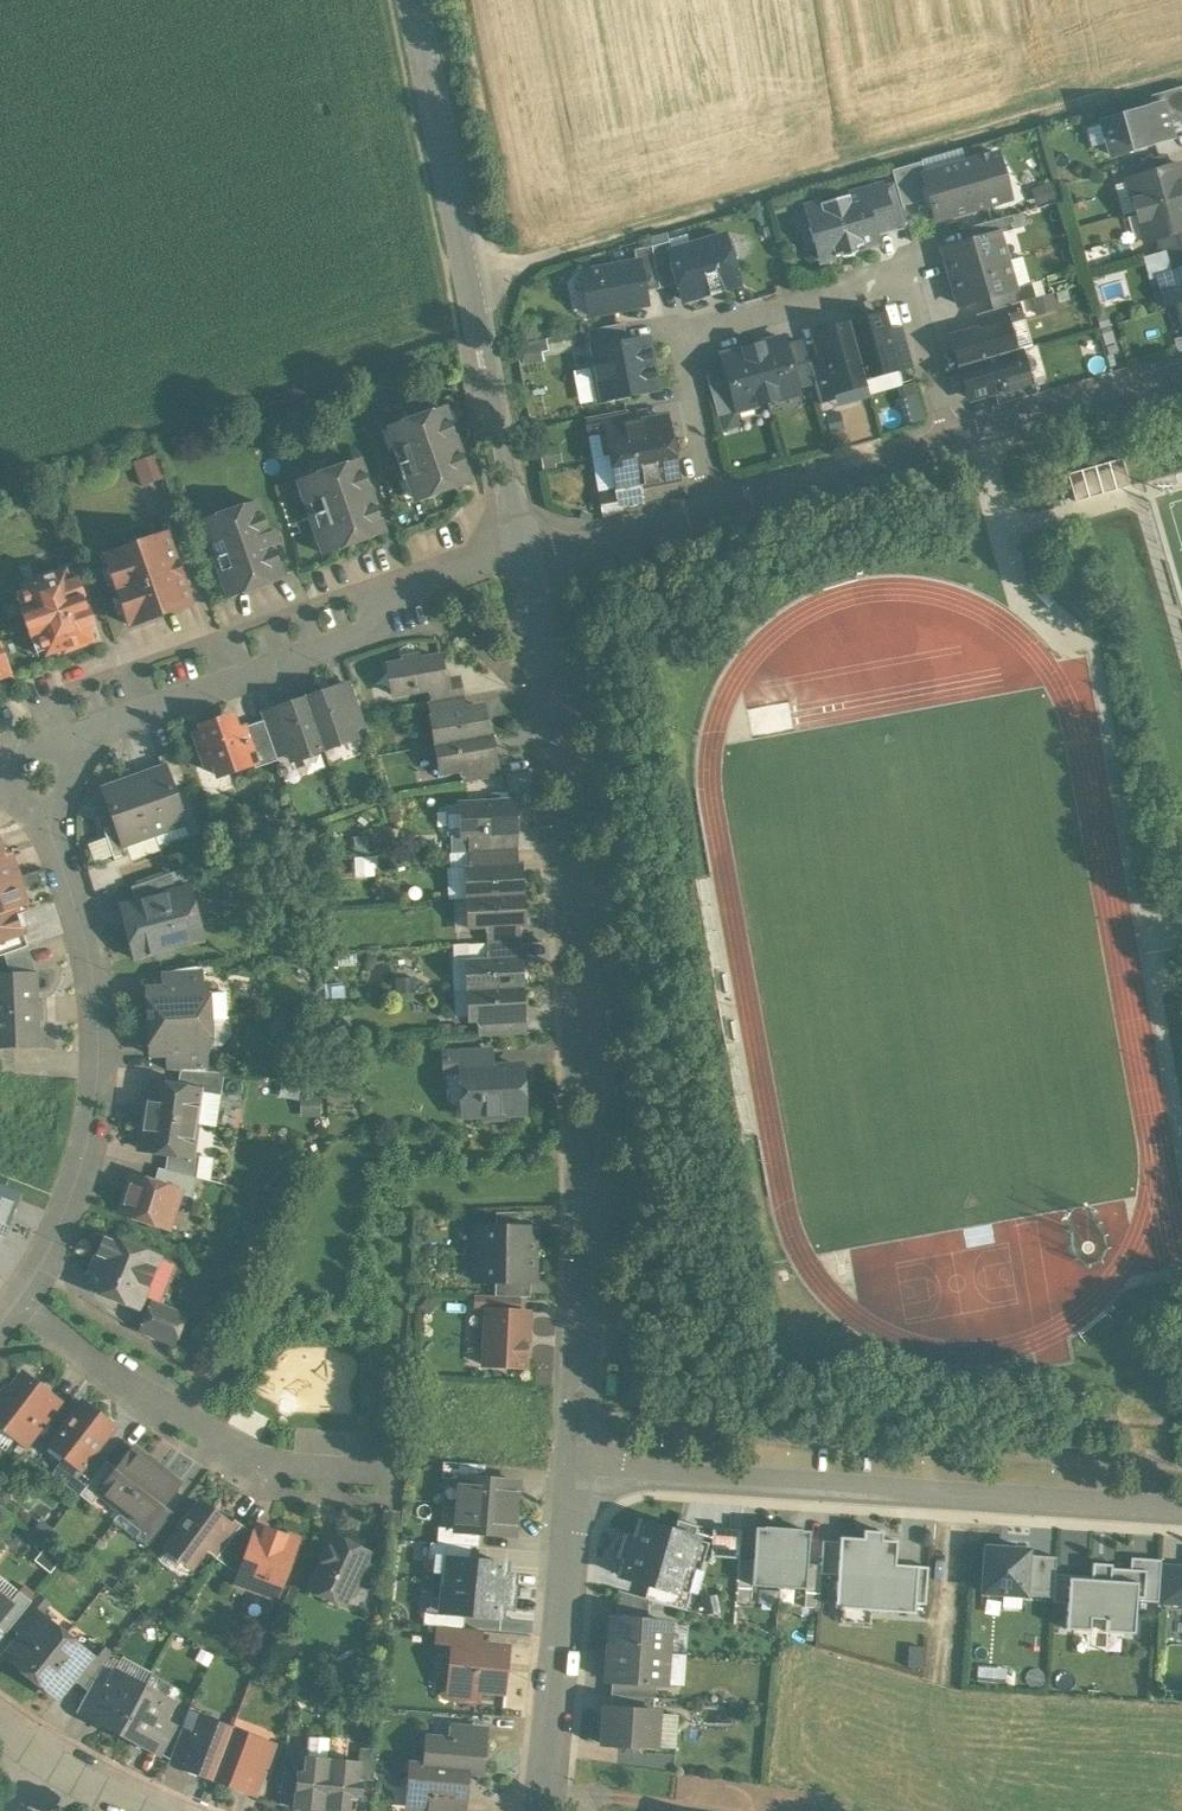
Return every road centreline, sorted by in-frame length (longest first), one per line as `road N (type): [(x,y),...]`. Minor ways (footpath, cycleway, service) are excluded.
road 1 (residential): [(574,1457),(585,1258),(581,1001),(564,802),(527,563)]
road 2 (track): [(466,275),(1181,71)]
road 3 (residential): [(1181,1505),(574,1457)]
road 4 (residential): [(712,507),(670,342),(907,274),(954,447)]
road 5 (residential): [(17,1306),(79,1176),(101,1051),(83,918),(55,827)]
road 6 (residential): [(93,733),(527,563)]
road 7 (residential): [(17,1306),(264,1463),(382,1473)]
road 8 (residential): [(544,1794),(574,1457)]
road 9 (unclassified): [(477,329),(411,0)]
road 10 (residential): [(712,507),(954,447)]
road 11 (residential): [(527,563),(477,329)]
road 12 (residential): [(954,447),(1181,380)]
road 13 (residential): [(527,563),(712,507)]
road 14 (residential): [(53,1756),(160,1810)]

